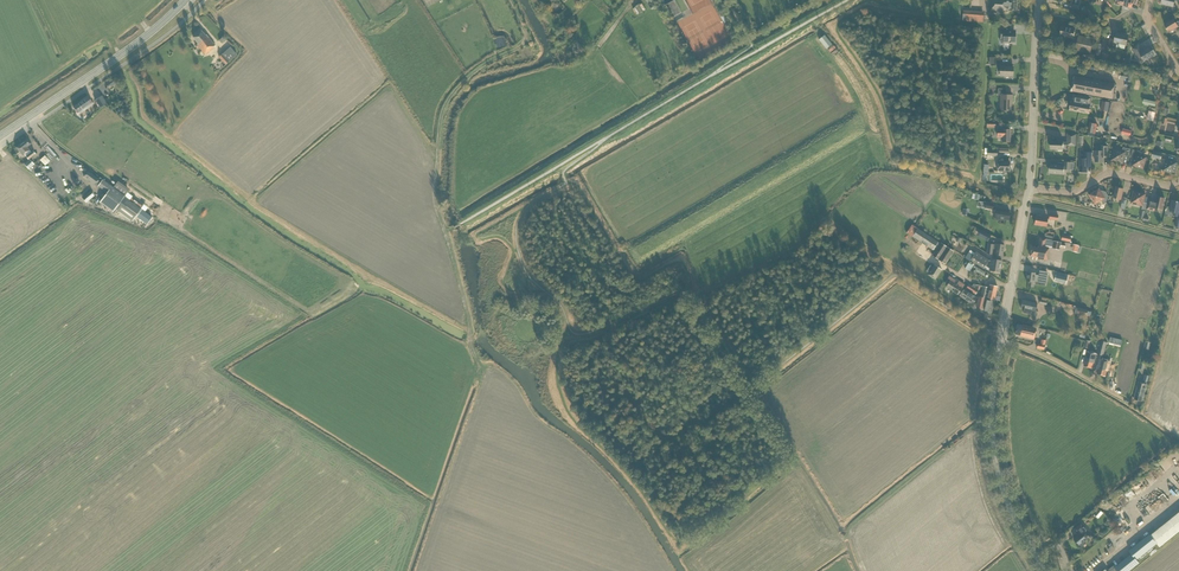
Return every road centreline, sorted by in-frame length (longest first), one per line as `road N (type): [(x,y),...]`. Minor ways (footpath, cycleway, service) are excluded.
road 1 (track): [(470,331),(368,282),(159,131),(144,118),(124,64)]
road 2 (track): [(446,232),(484,376),(417,570)]
road 3 (track): [(509,0),(524,41),(461,84),(442,113),(434,194),(446,232)]
road 4 (tertiary): [(1044,570),(996,465),(992,407),(1000,342)]
road 5 (primary): [(0,136),(186,0)]
road 6 (tertiary): [(1030,189),(1040,0)]
road 7 (track): [(1178,238),(1028,197)]
road 8 (residential): [(1178,181),(1167,186),(1112,173),(1071,192),(1030,189)]
road 9 (residential): [(1128,401),(1037,352),(1000,342)]
road 10 (track): [(1026,200),(890,167)]

